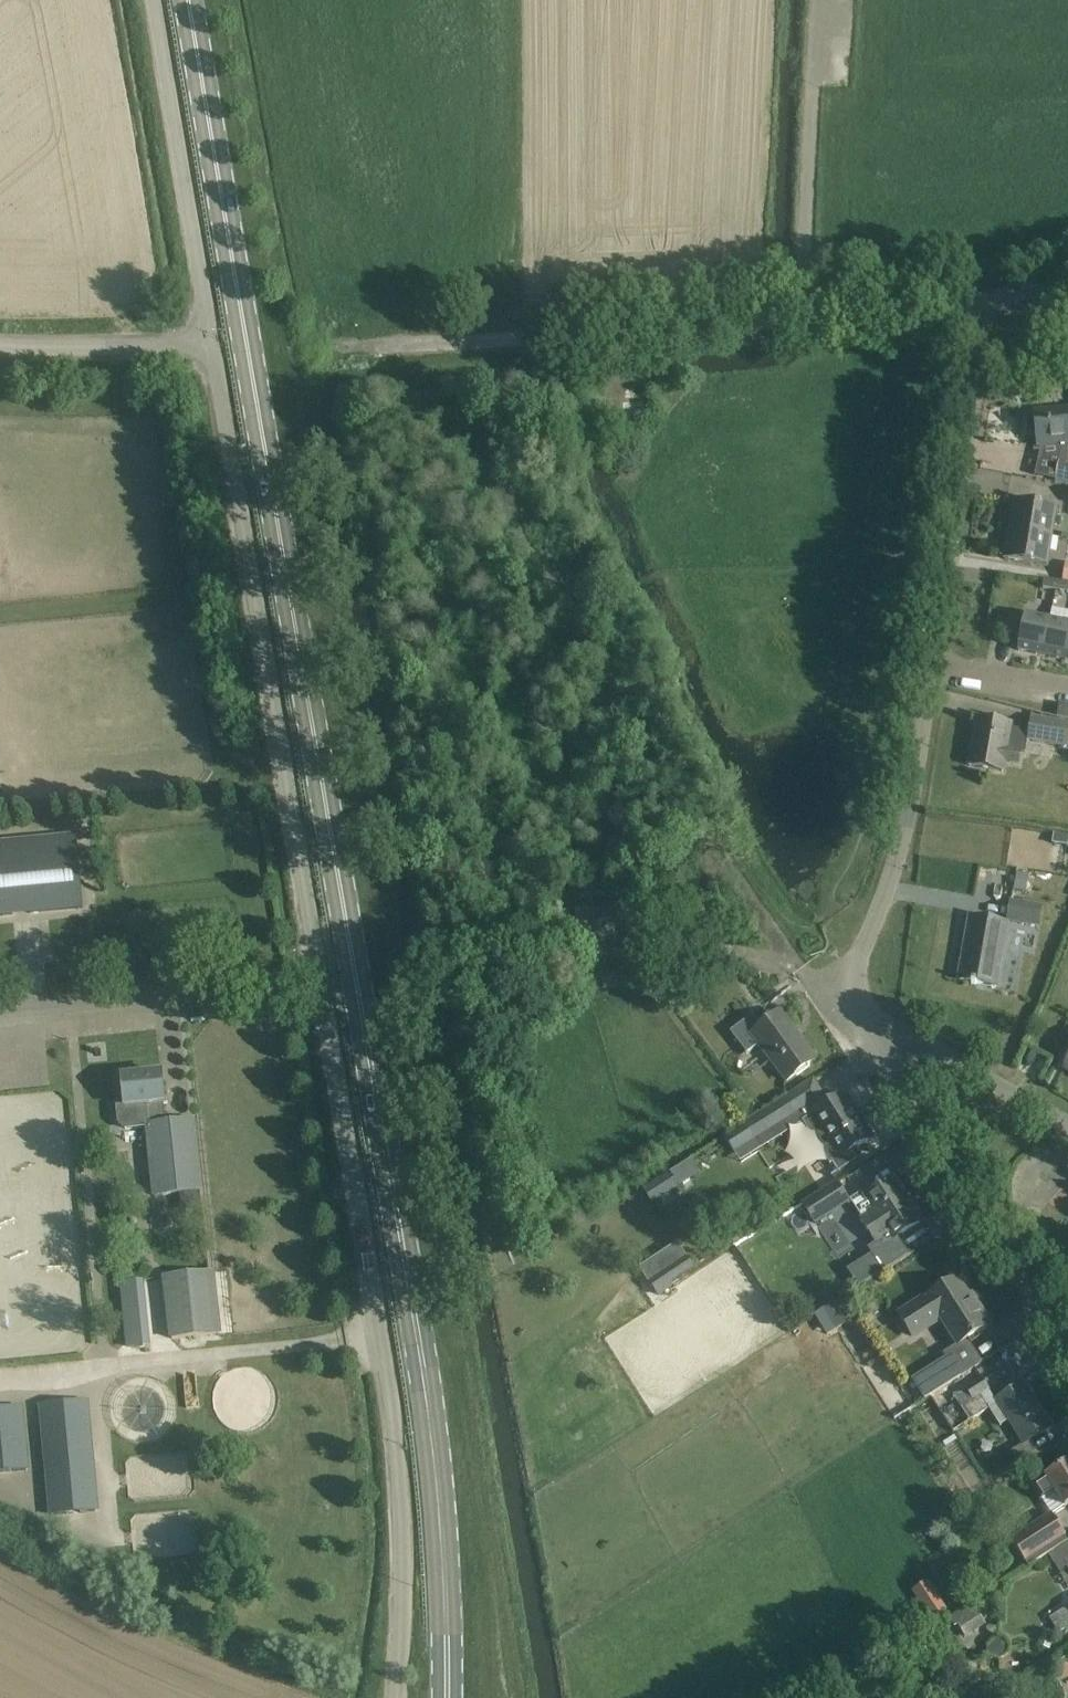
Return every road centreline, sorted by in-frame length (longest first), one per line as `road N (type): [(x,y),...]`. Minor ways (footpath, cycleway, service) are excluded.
road 1 (primary): [(447,1697),(433,1419),(184,0)]
road 2 (unclassified): [(212,348),(392,1410),(402,1554),(398,1697)]
road 3 (residential): [(335,345),(651,336),(982,294)]
road 4 (residential): [(859,1031),(834,996),(903,842),(929,665)]
road 5 (residential): [(1067,1351),(859,1031)]
road 6 (residential): [(929,665),(982,294)]
road 7 (unclassified): [(148,0),(212,348)]
road 8 (residential): [(1067,1125),(931,1048),(859,1031)]
road 9 (unclassified): [(212,348),(0,345)]
road 10 (residential): [(1067,688),(929,665)]

